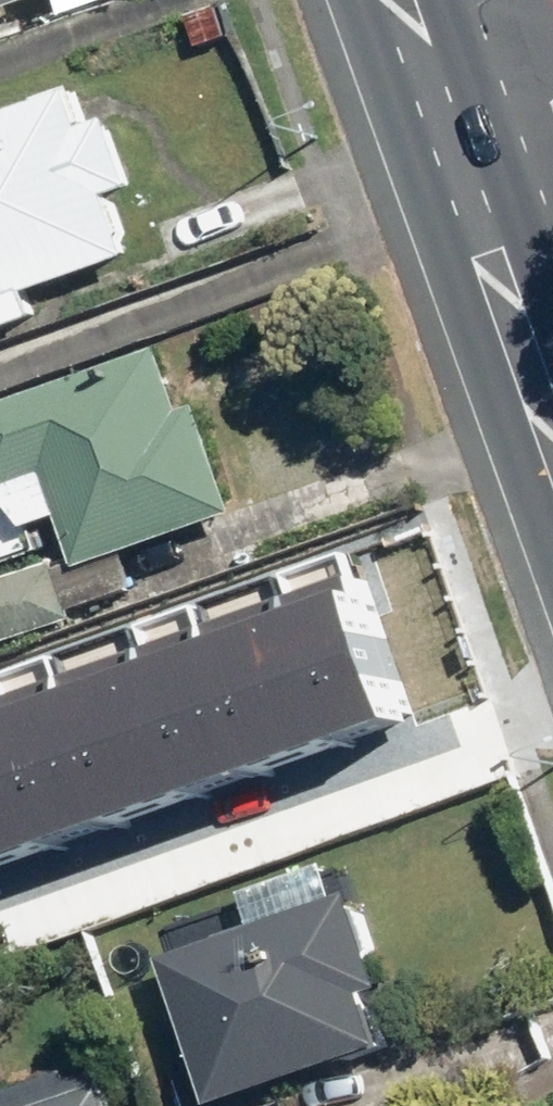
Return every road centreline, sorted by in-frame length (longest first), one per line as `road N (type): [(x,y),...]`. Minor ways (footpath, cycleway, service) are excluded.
road 1 (primary): [(552,410),(455,155)]
road 2 (primary): [(455,155),(400,0)]

